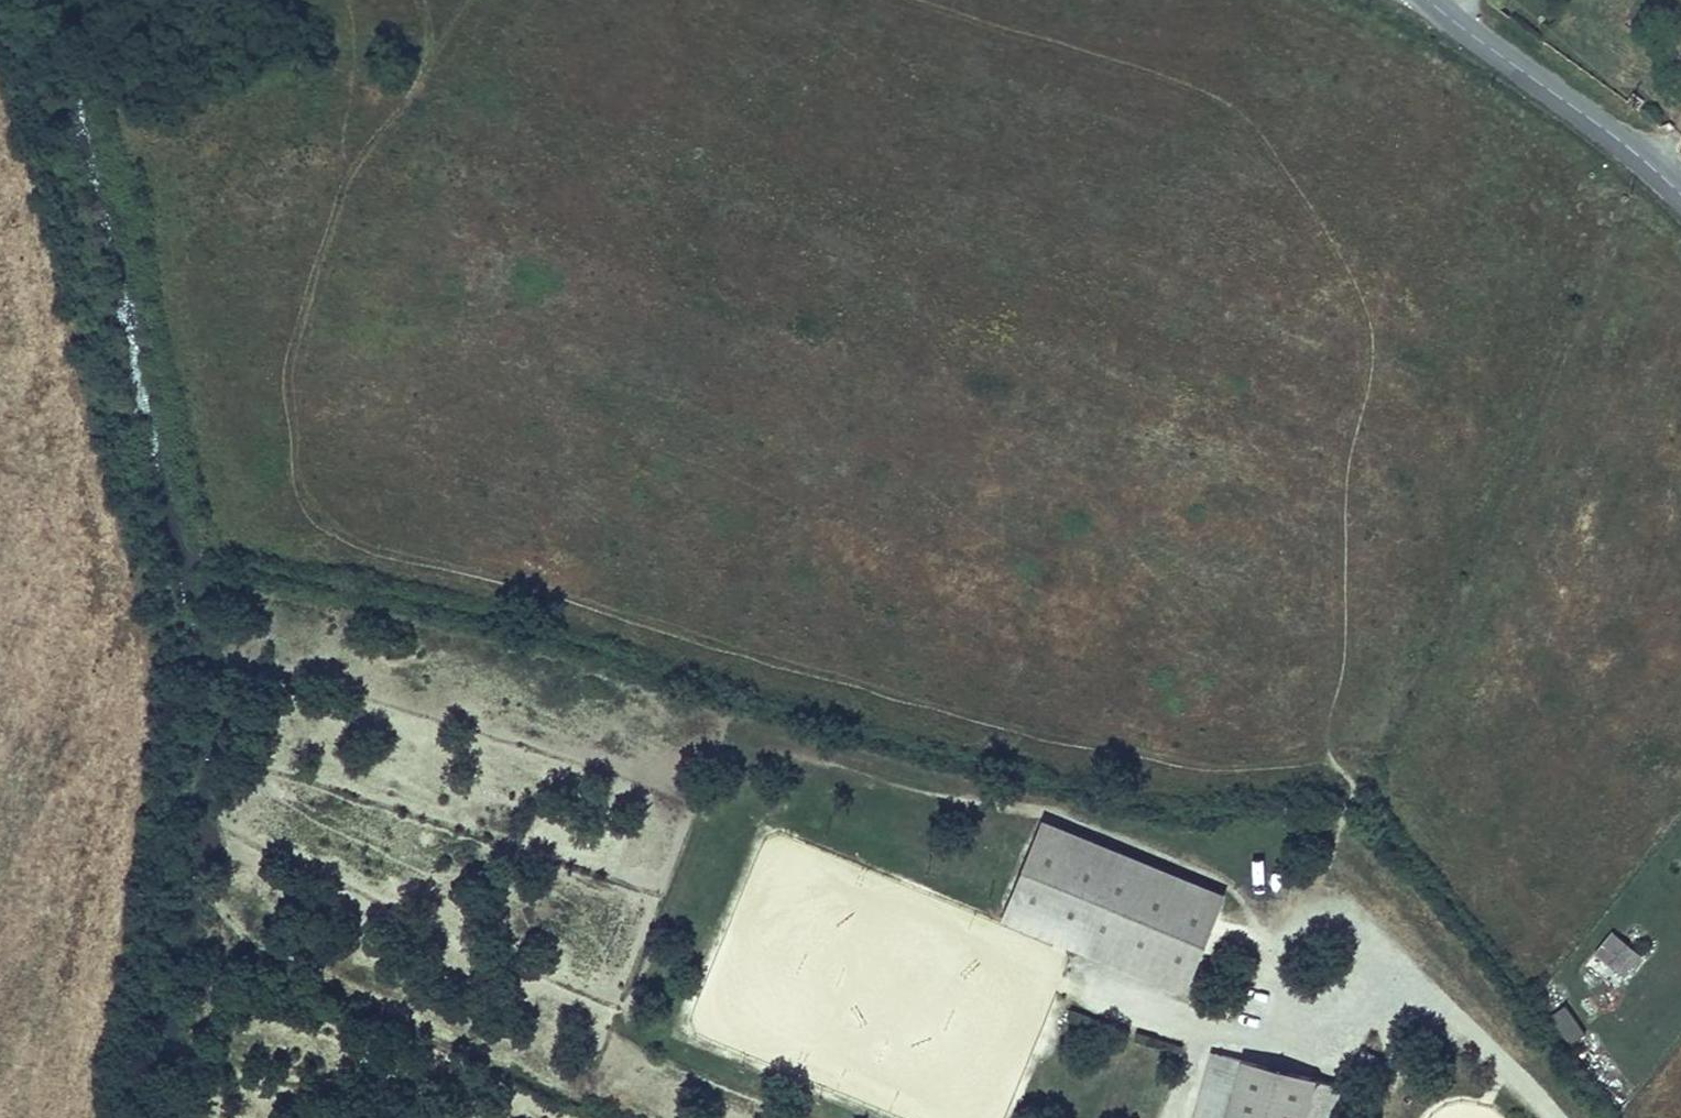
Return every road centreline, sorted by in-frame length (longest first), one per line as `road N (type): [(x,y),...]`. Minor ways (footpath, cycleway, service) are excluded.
road 1 (tertiary): [(1431,0),(1680,193)]

